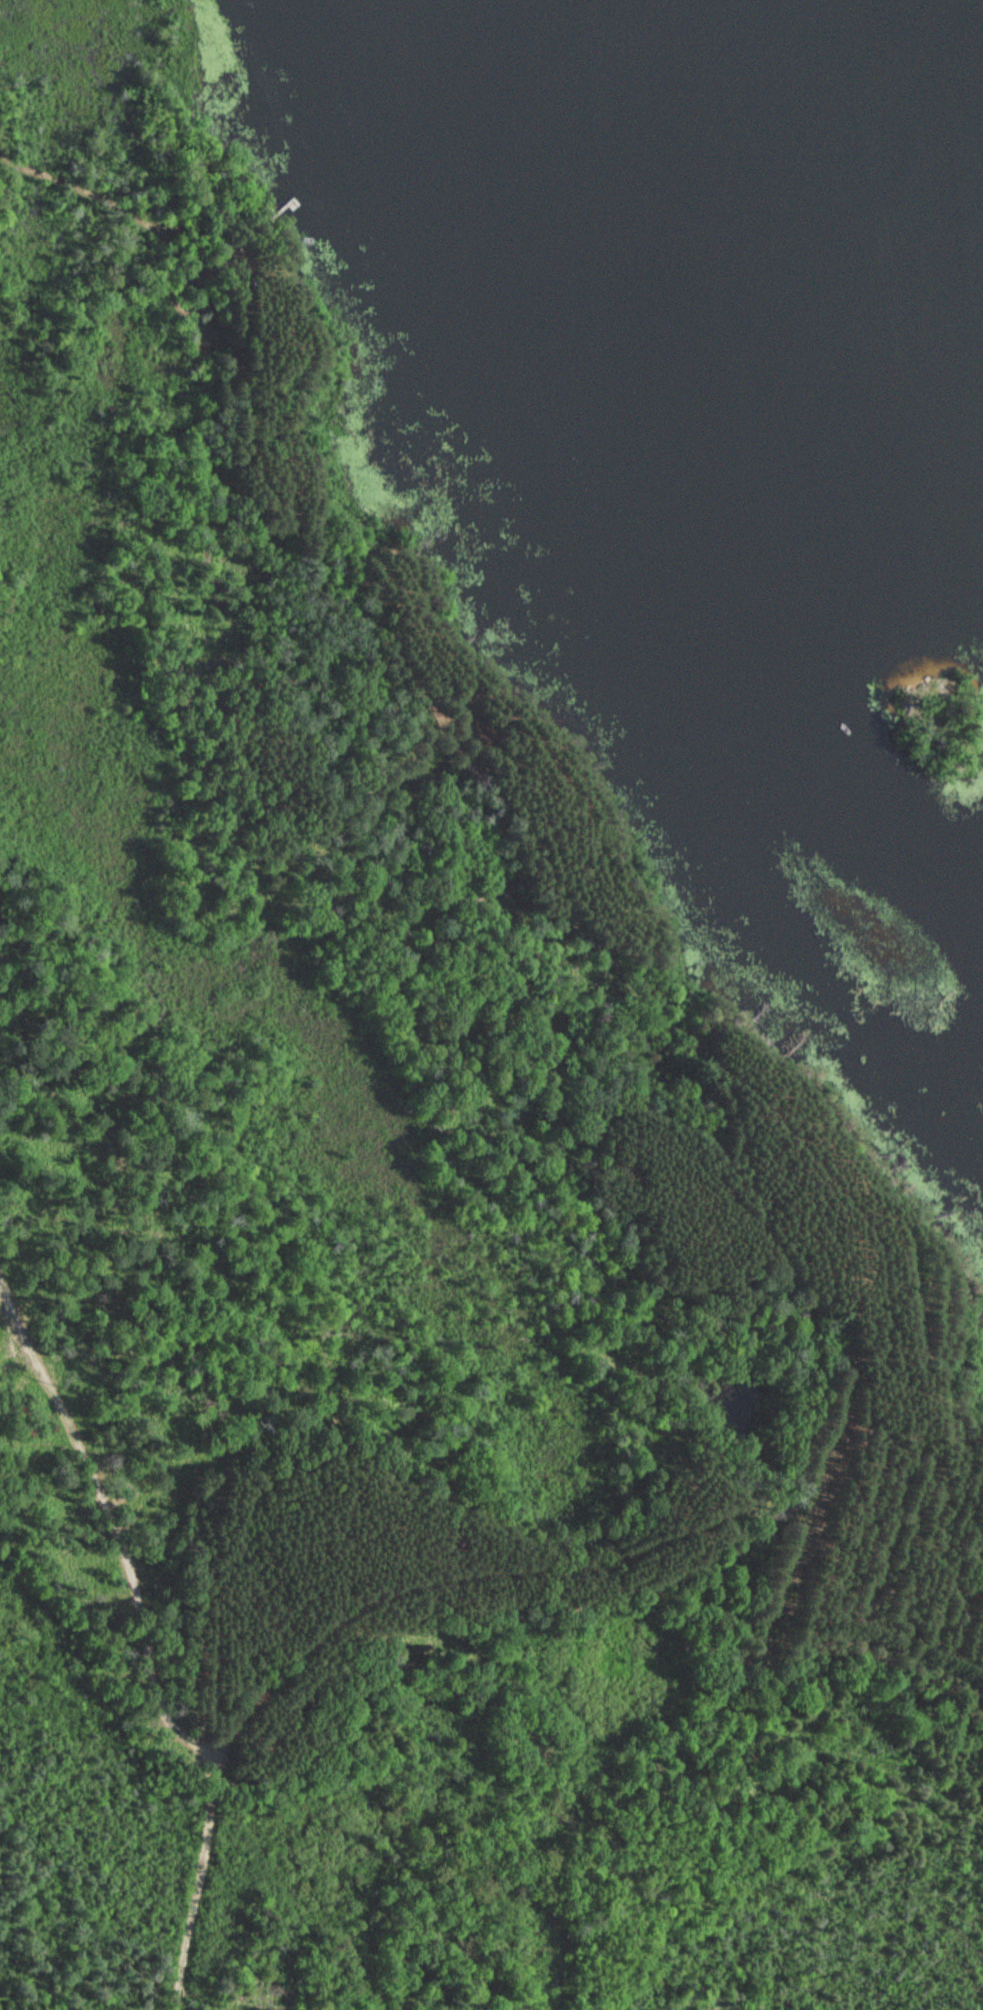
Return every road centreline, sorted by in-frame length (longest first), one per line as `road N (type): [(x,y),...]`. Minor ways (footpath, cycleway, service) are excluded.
road 1 (residential): [(181,2009),(196,1807),(232,1697),(294,1638),(390,1611),(750,1539),(804,1455),(838,1354),(791,1301),(707,1073),(644,1002),(578,961),(516,843),(336,647),(243,499),(225,217)]

